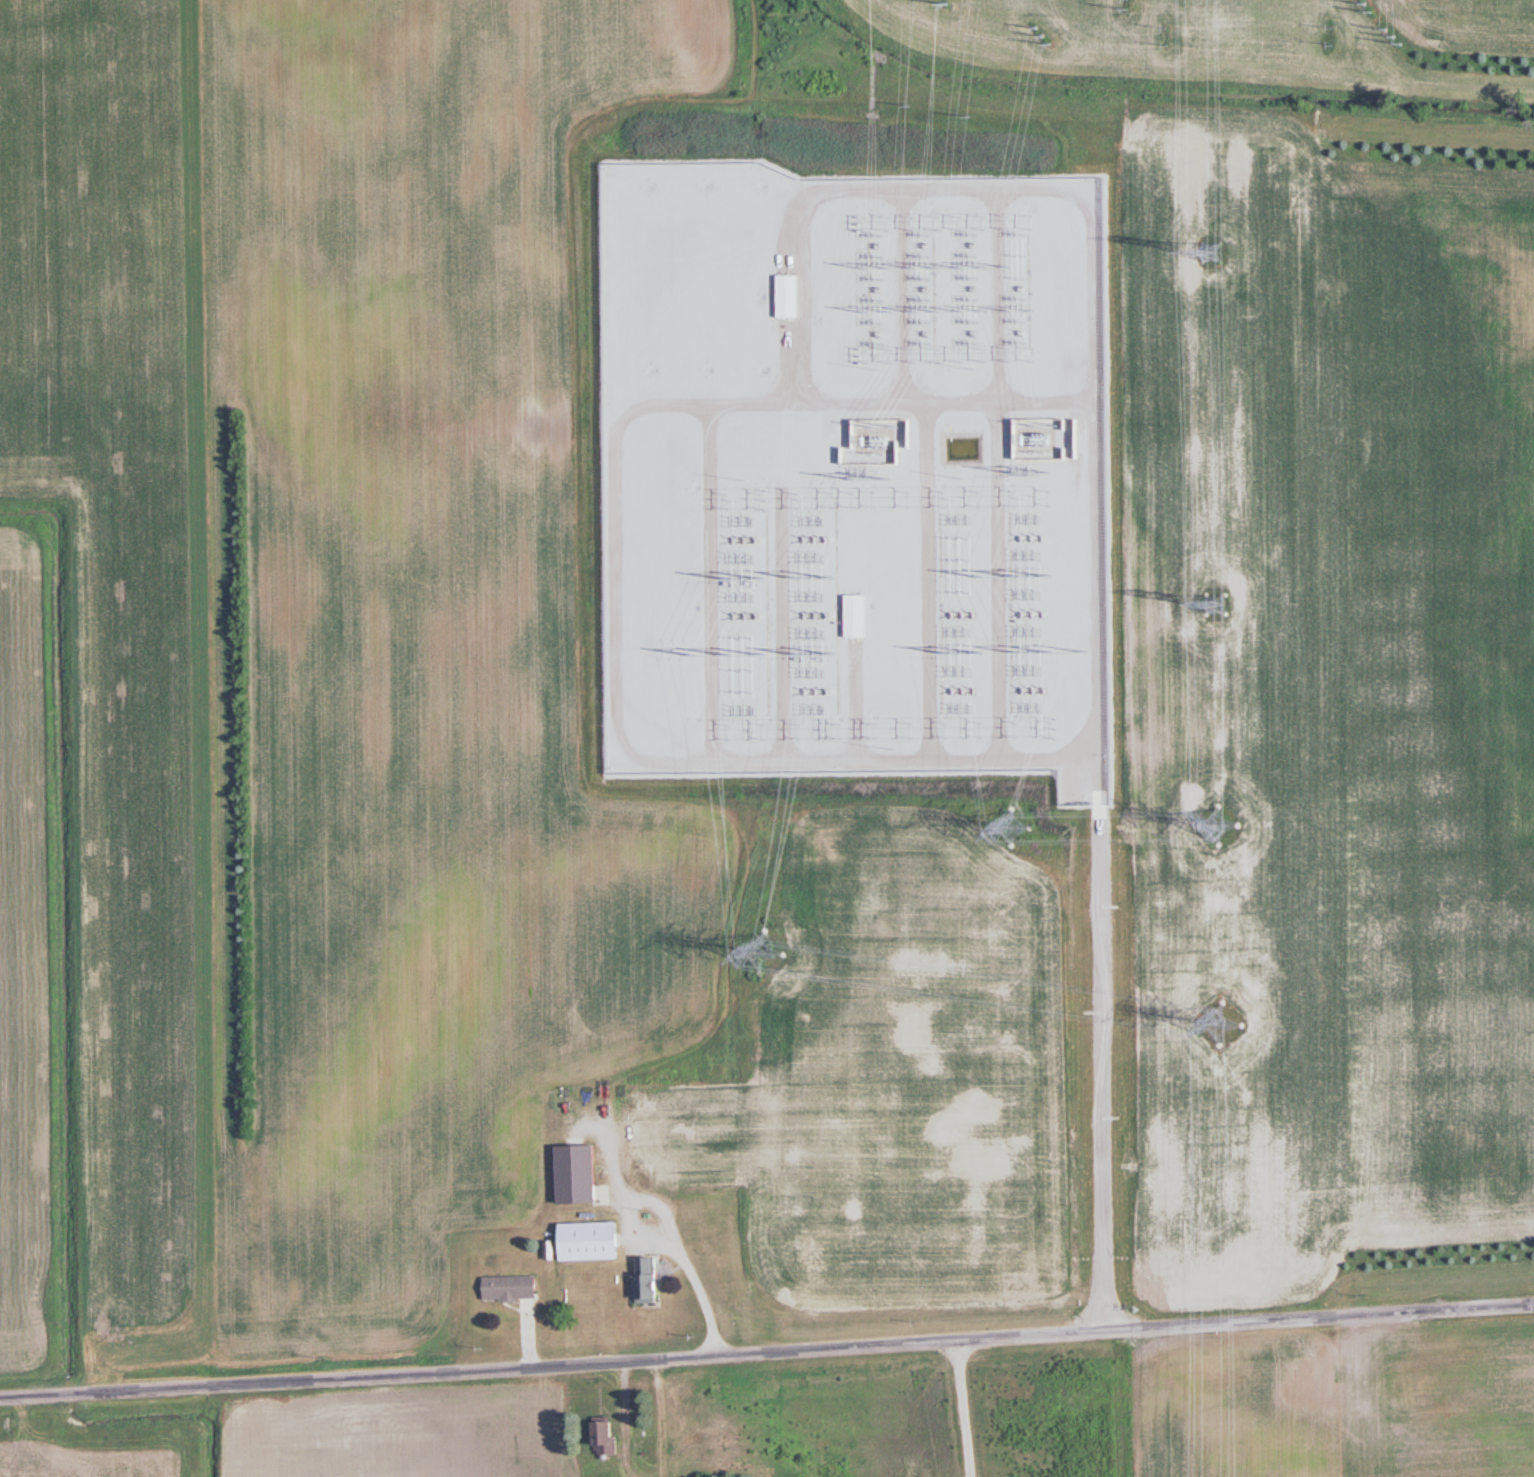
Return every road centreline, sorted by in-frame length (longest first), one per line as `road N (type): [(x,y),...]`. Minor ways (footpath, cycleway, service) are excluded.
road 1 (residential): [(0,1397),(1533,1302)]
road 2 (residential): [(578,1108),(599,1161),(655,1209),(682,1268),(701,1354)]

